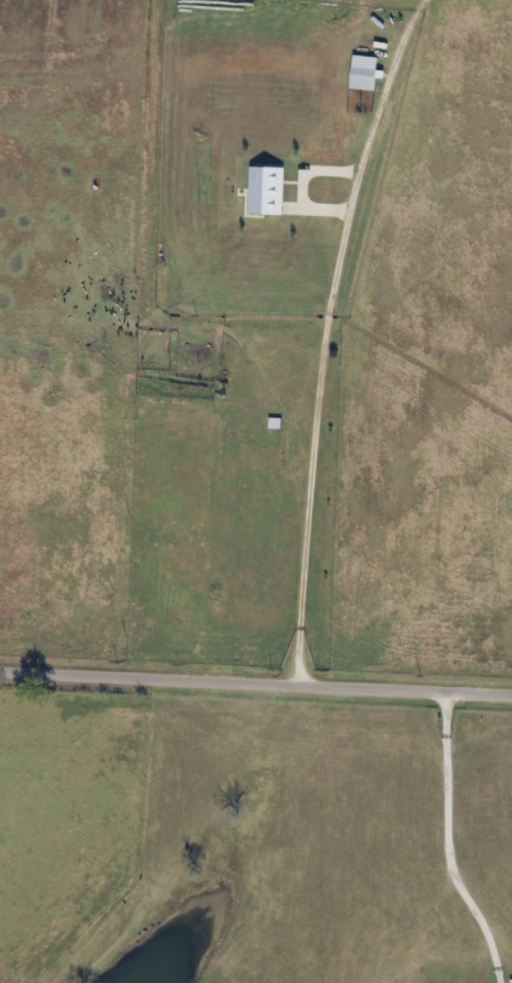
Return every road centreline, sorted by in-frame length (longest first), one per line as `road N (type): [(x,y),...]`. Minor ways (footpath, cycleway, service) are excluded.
road 1 (track): [(297,686),(318,394),(345,242),(382,86),(423,0)]
road 2 (residential): [(0,673),(511,696)]

